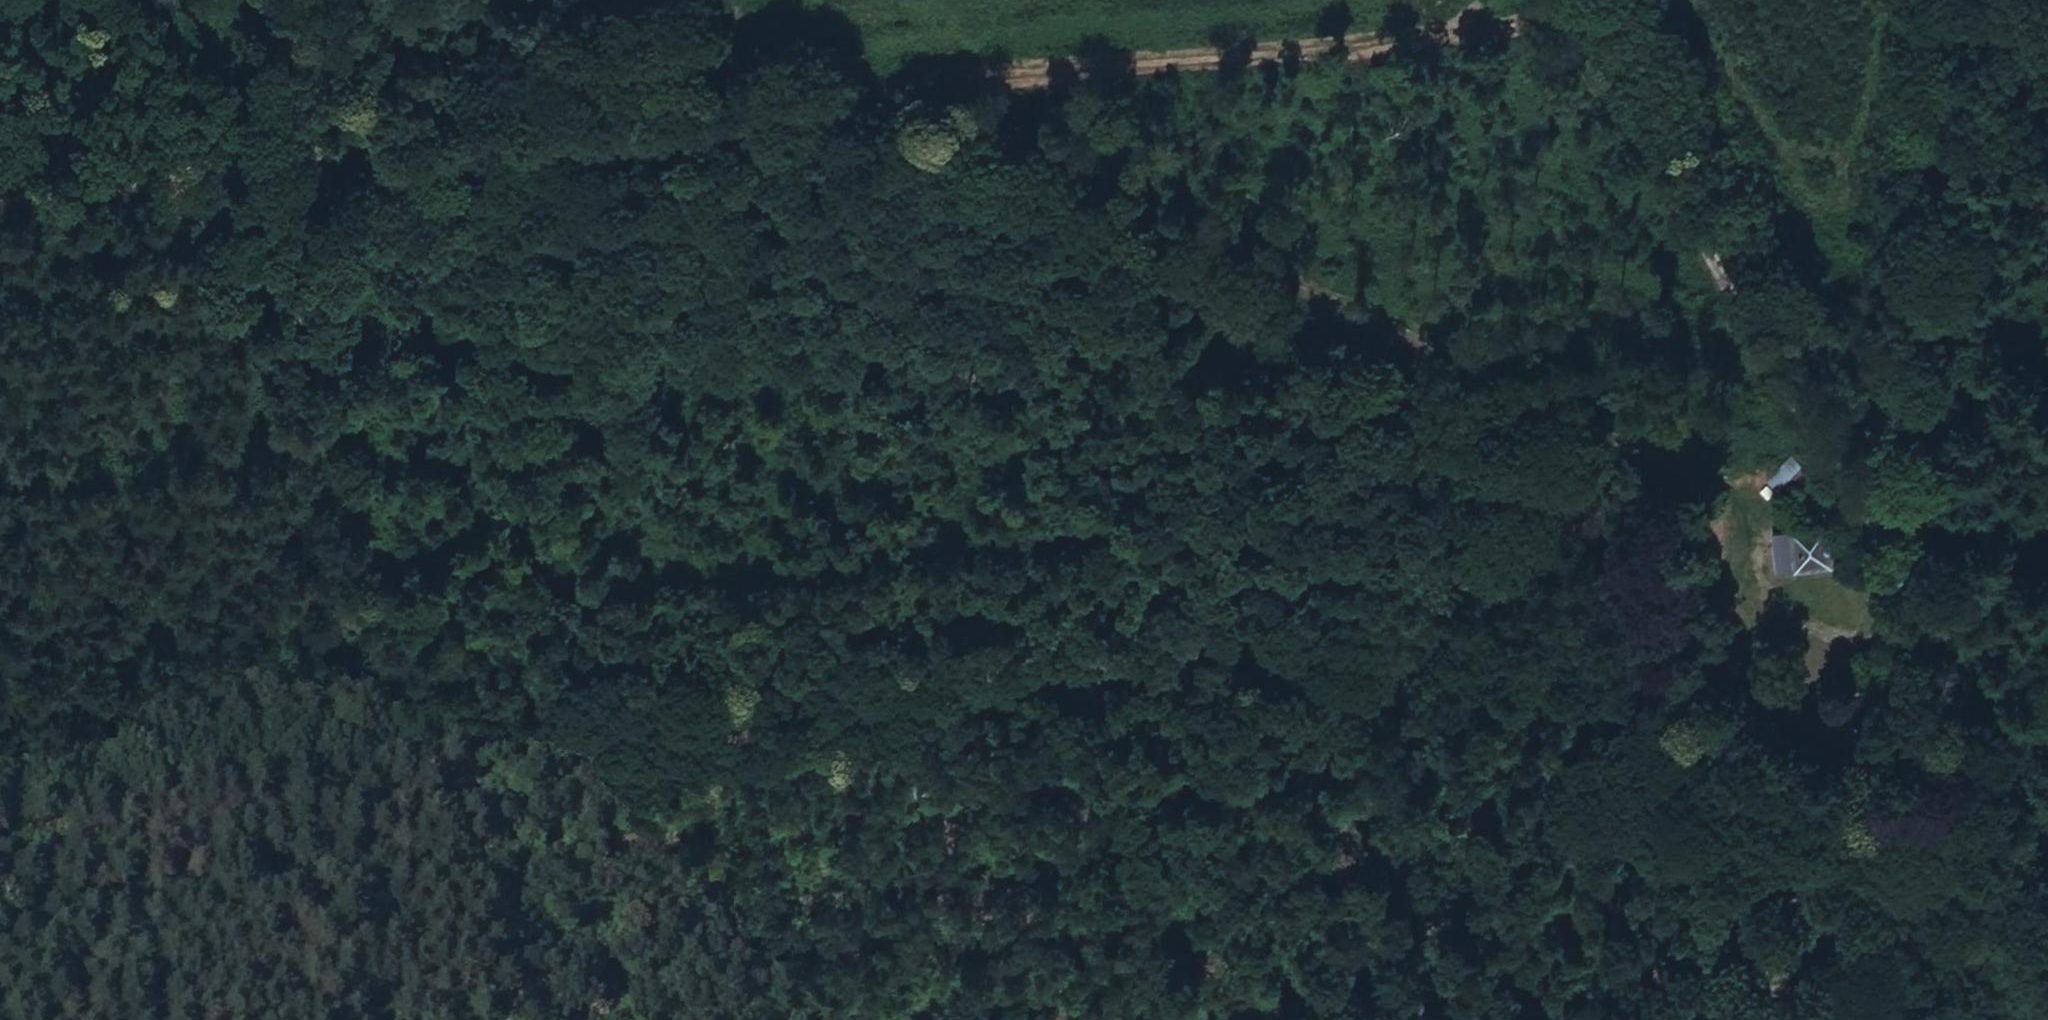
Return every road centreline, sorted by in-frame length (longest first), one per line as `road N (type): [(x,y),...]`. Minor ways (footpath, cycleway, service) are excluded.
road 1 (track): [(2047,877),(1829,430),(1572,0)]

